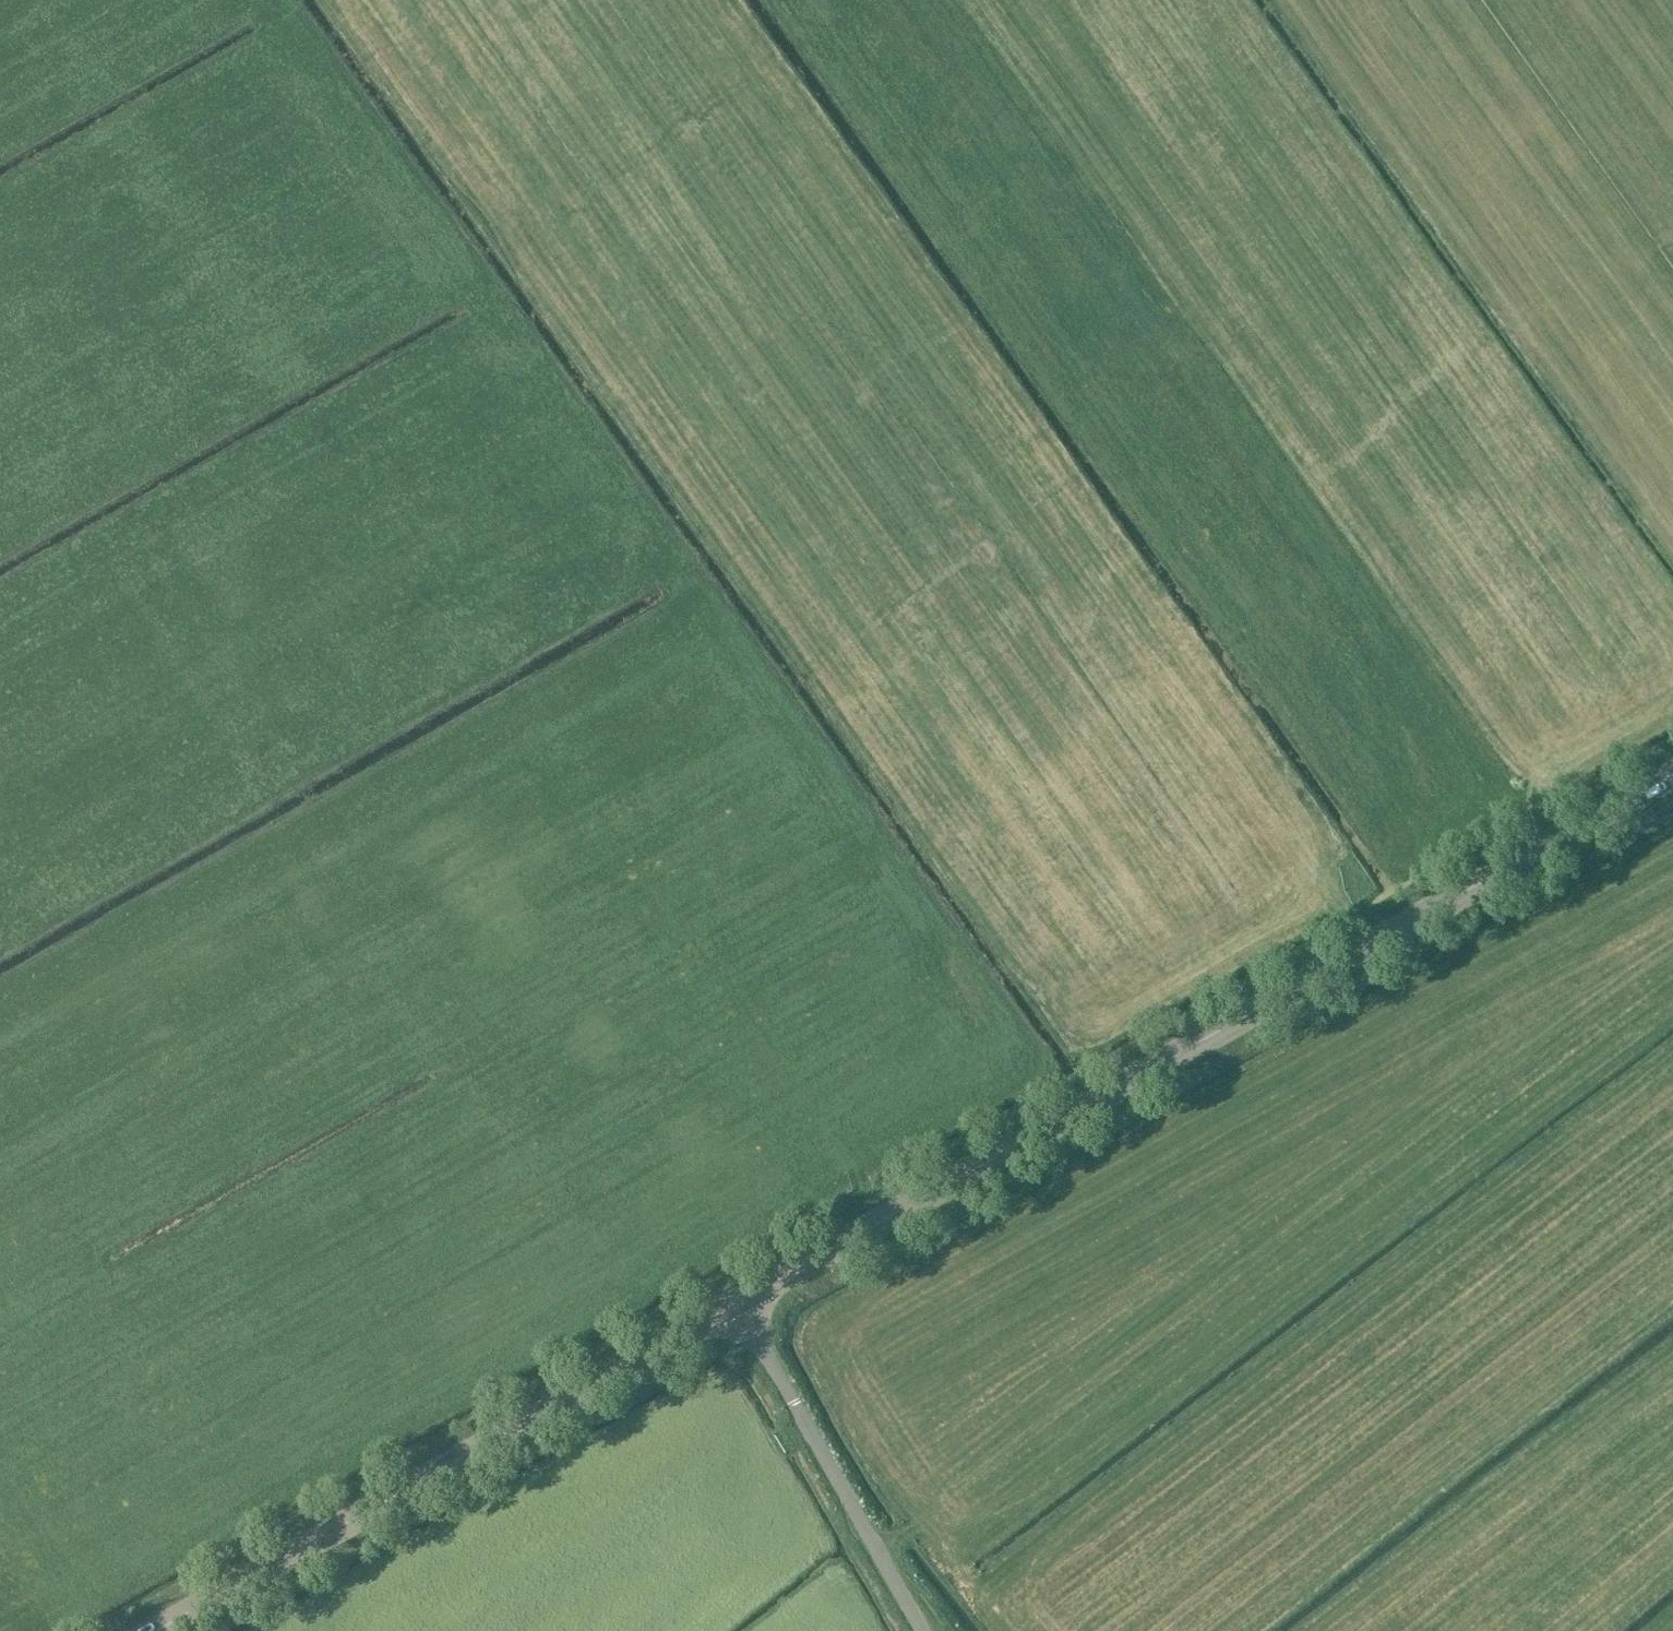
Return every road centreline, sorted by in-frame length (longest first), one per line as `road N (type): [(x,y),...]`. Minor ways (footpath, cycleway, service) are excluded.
road 1 (secondary): [(738,1302),(1672,775)]
road 2 (secondary): [(155,1630),(738,1302)]
road 3 (unclassified): [(922,1630),(738,1302)]

